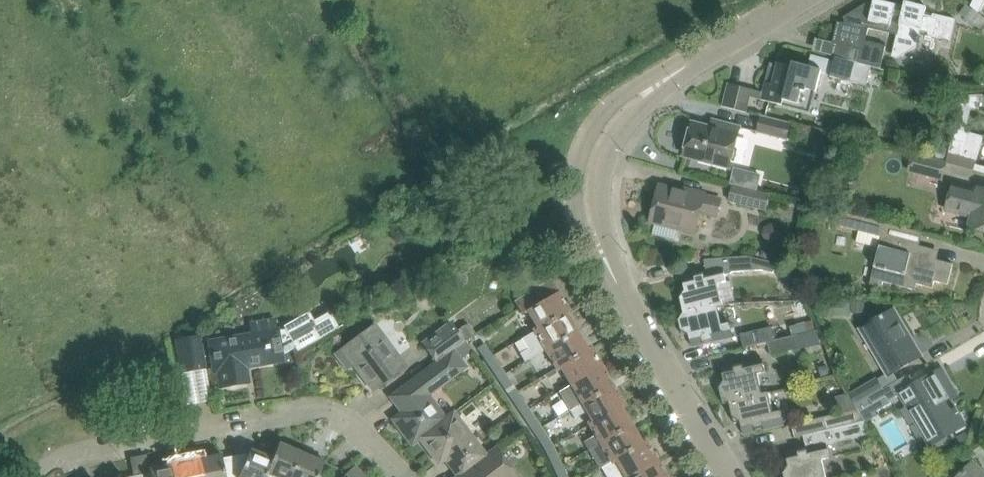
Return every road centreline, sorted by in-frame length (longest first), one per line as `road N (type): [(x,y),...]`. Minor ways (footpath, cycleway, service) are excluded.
road 1 (unclassified): [(728,476),(610,278),(593,205),(619,125),(808,0)]
road 2 (residential): [(406,476),(319,409),(61,463),(39,476)]

